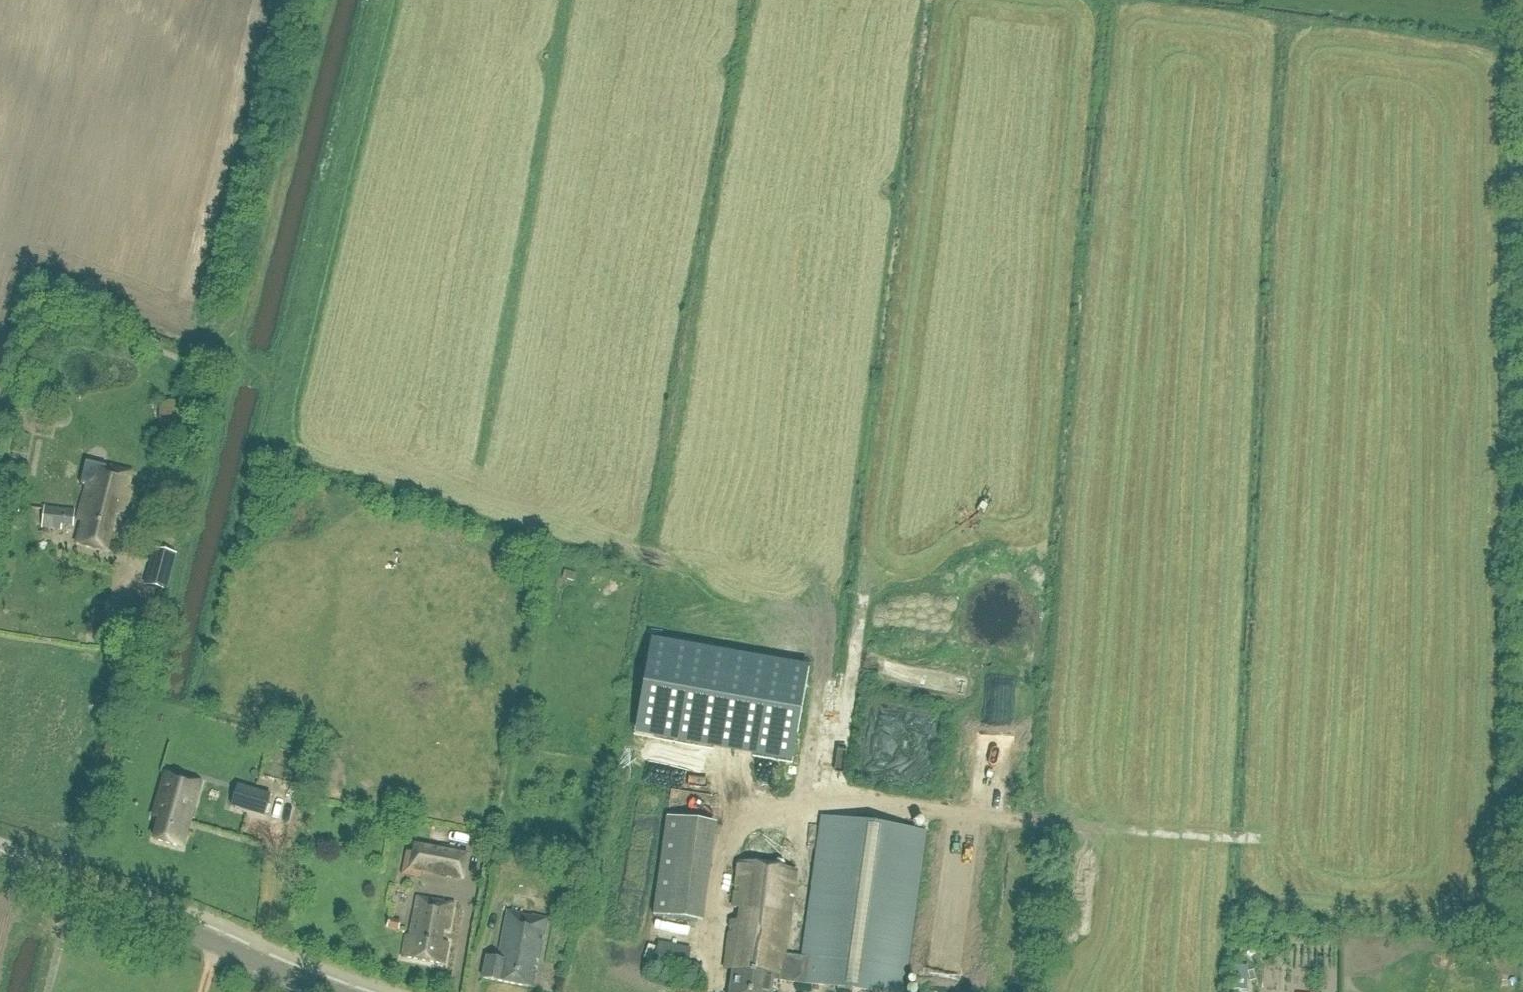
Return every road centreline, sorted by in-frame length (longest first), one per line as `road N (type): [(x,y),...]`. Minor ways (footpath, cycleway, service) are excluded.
road 1 (tertiary): [(338,991),(0,869)]

